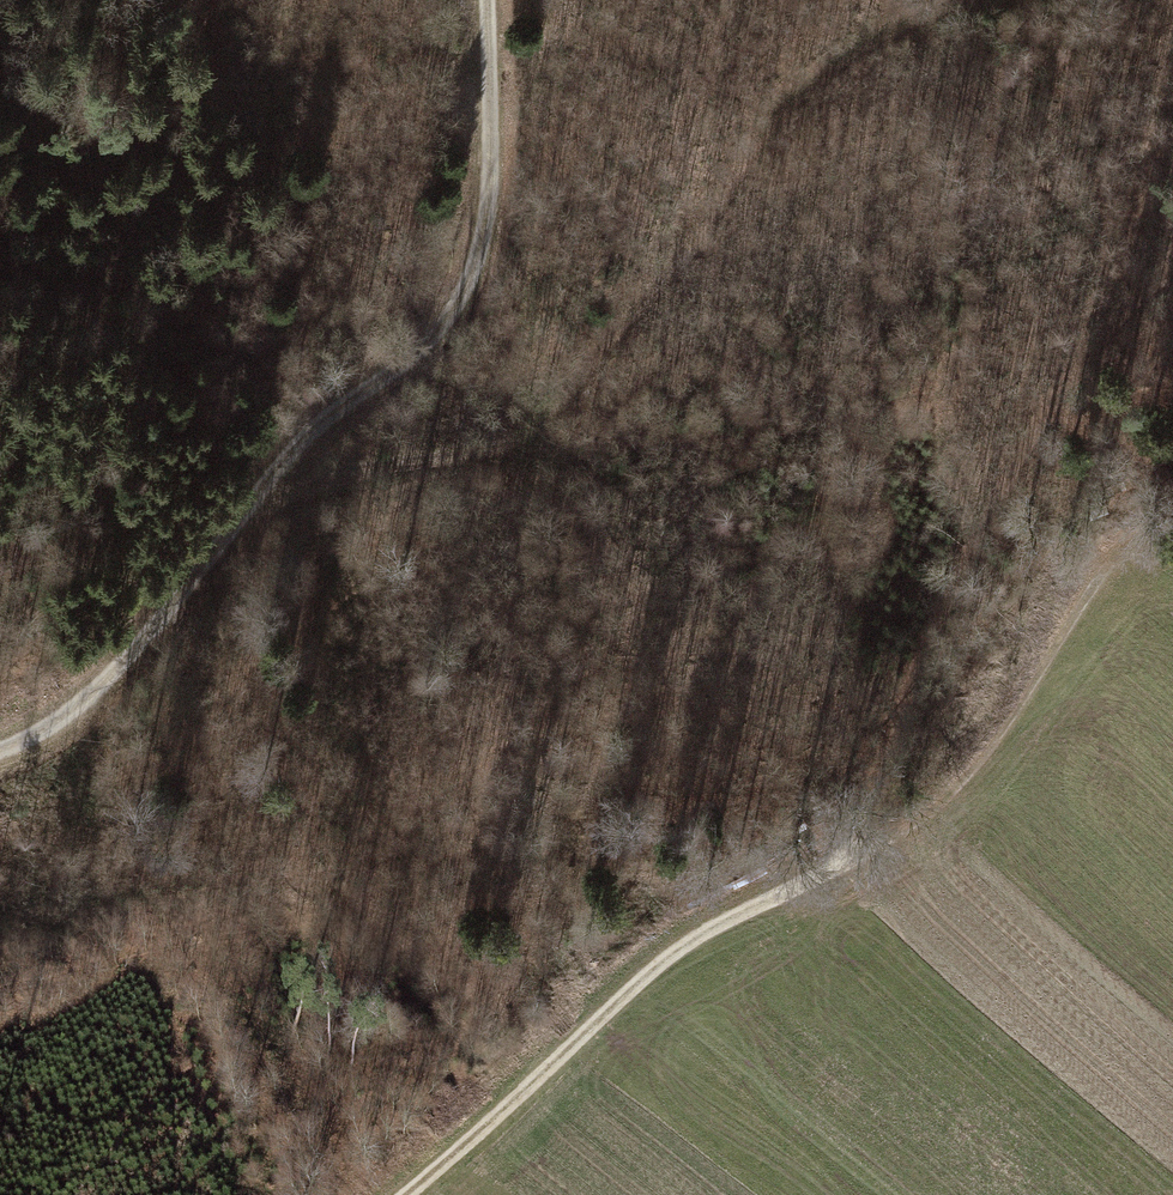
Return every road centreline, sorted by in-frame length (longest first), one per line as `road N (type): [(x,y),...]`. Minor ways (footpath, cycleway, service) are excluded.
road 1 (track): [(412,1194),(628,996),(727,928),(852,870),(946,807),(1119,557)]
road 2 (track): [(0,750),(88,698),(312,428),(422,349),(464,293),(488,228),(489,0)]
road 3 (track): [(249,508),(346,474),(501,446),(539,423),(662,285),(727,178),(809,90),(867,41),(951,0)]
road 4 (track): [(1172,279),(1107,323),(977,540),(847,872)]

